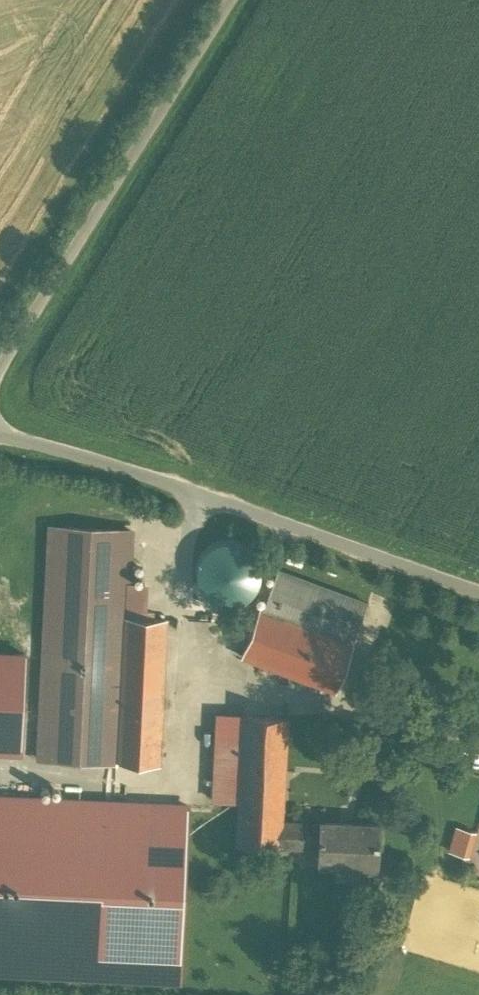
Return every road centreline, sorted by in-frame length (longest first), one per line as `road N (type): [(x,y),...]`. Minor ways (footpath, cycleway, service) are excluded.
road 1 (unclassified): [(478,594),(148,477),(0,438)]
road 2 (unclassified): [(0,367),(225,0)]

